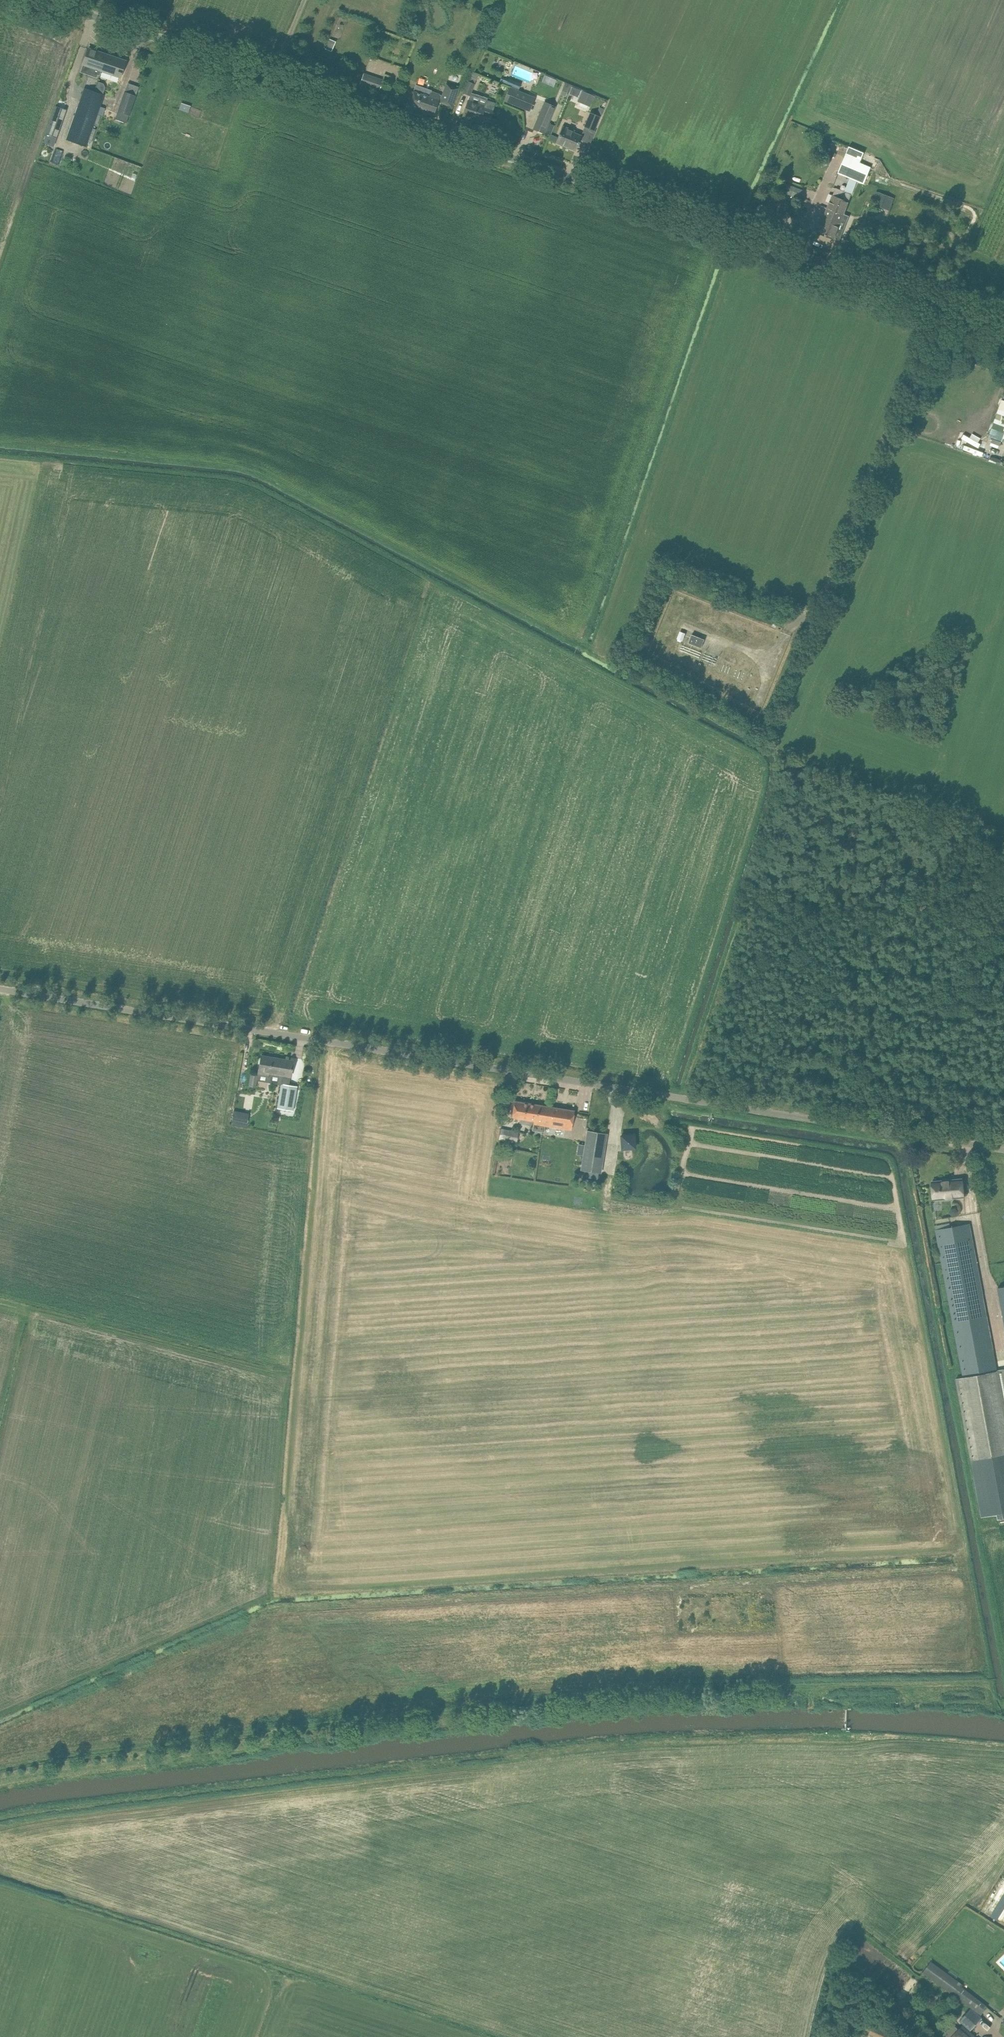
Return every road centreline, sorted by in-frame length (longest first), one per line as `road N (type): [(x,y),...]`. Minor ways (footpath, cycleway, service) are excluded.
road 1 (unclassified): [(1003,326),(30,0)]
road 2 (unclassified): [(1003,1149),(0,990)]

